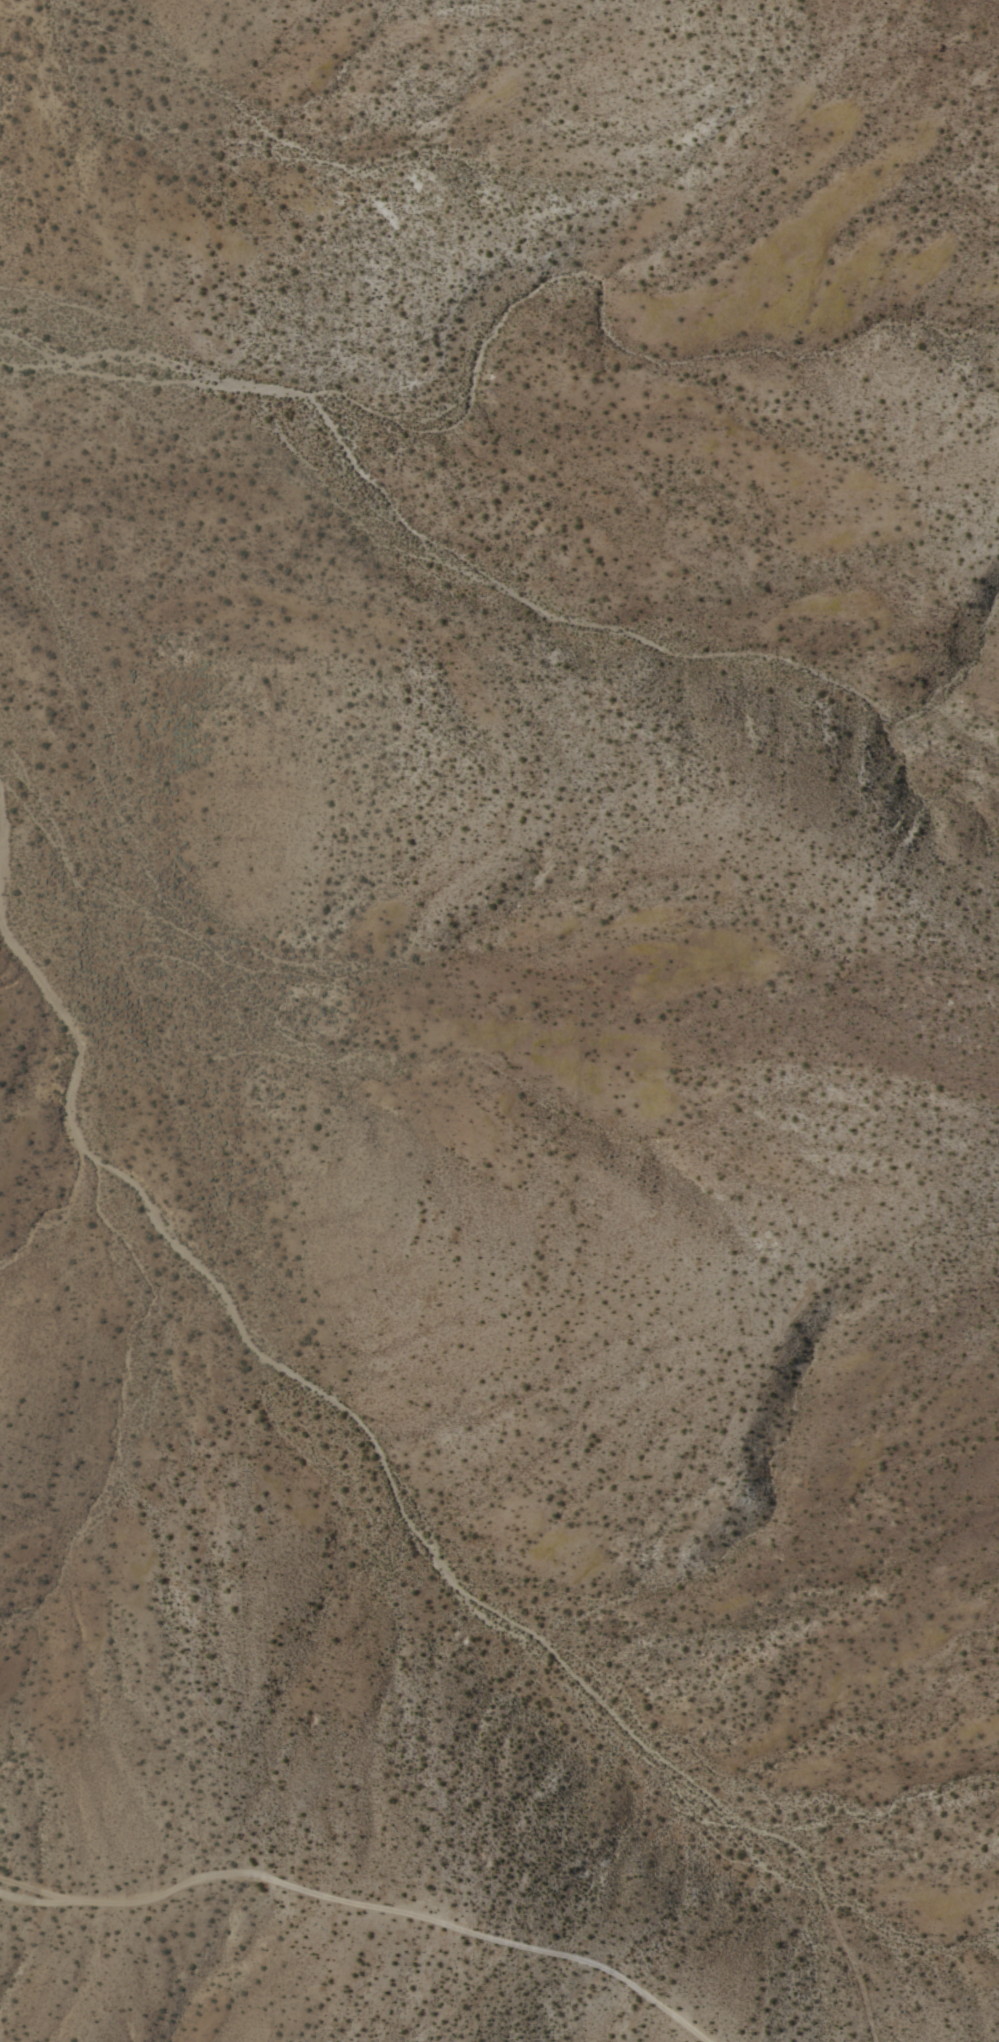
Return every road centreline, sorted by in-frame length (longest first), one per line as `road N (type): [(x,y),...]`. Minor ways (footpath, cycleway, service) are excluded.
road 1 (track): [(0,1875),(51,1896),(119,1898),(251,1872),(603,1963),(707,2041)]

